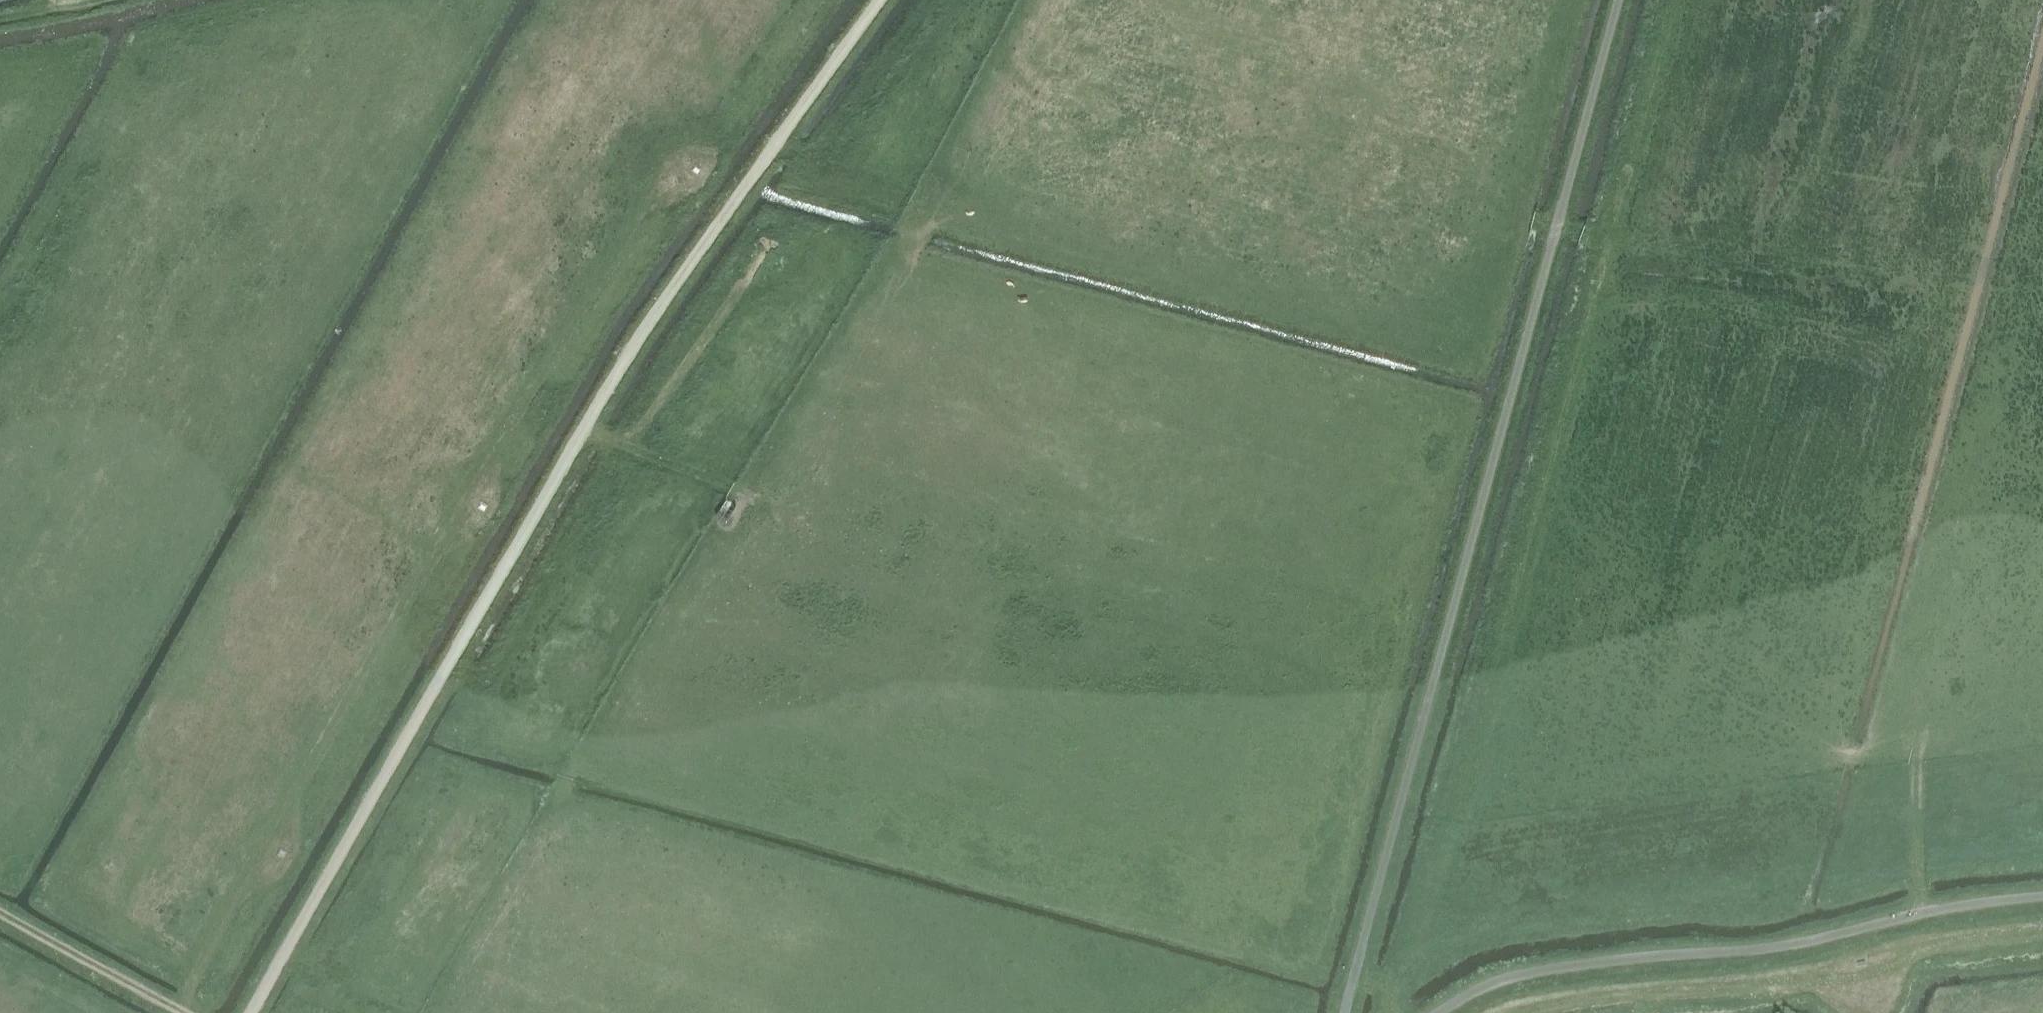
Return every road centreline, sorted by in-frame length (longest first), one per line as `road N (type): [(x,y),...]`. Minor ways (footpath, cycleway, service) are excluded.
road 1 (track): [(246,1012),(619,366),(877,0)]
road 2 (track): [(182,1012),(0,913)]

